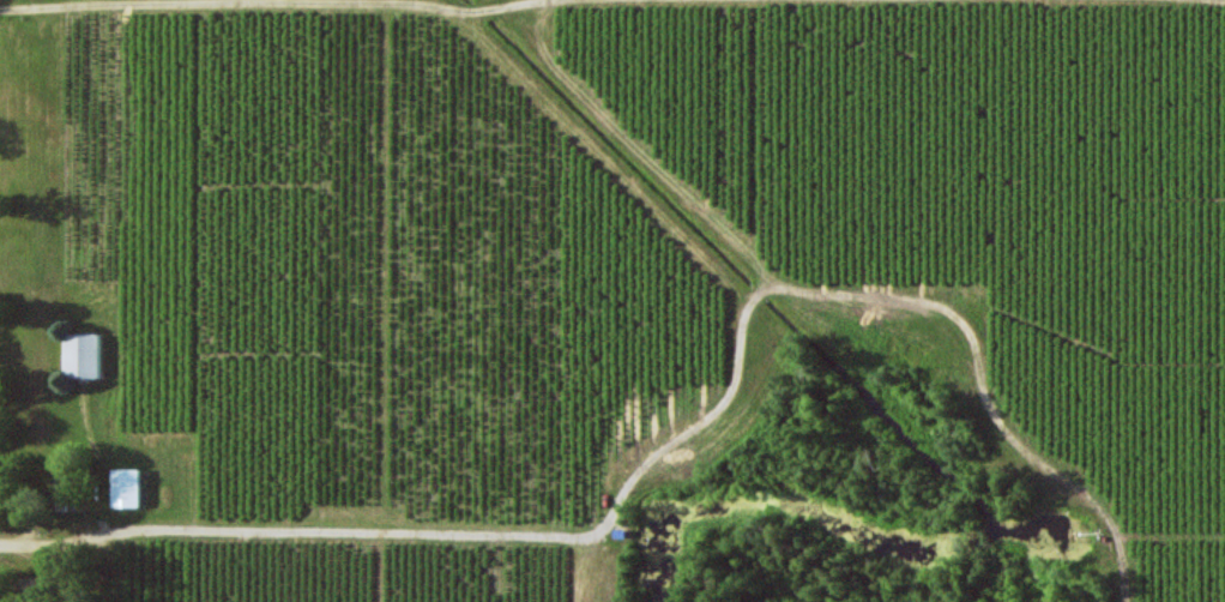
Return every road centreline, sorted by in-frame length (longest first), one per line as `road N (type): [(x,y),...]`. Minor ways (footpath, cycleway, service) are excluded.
road 1 (track): [(0,545),(40,547),(157,526),(591,531),(618,510),(650,459),(732,392),(755,296)]
road 2 (track): [(767,288),(792,283),(957,307),(977,336),(995,401),(1013,428),(1115,518),(1132,601)]

